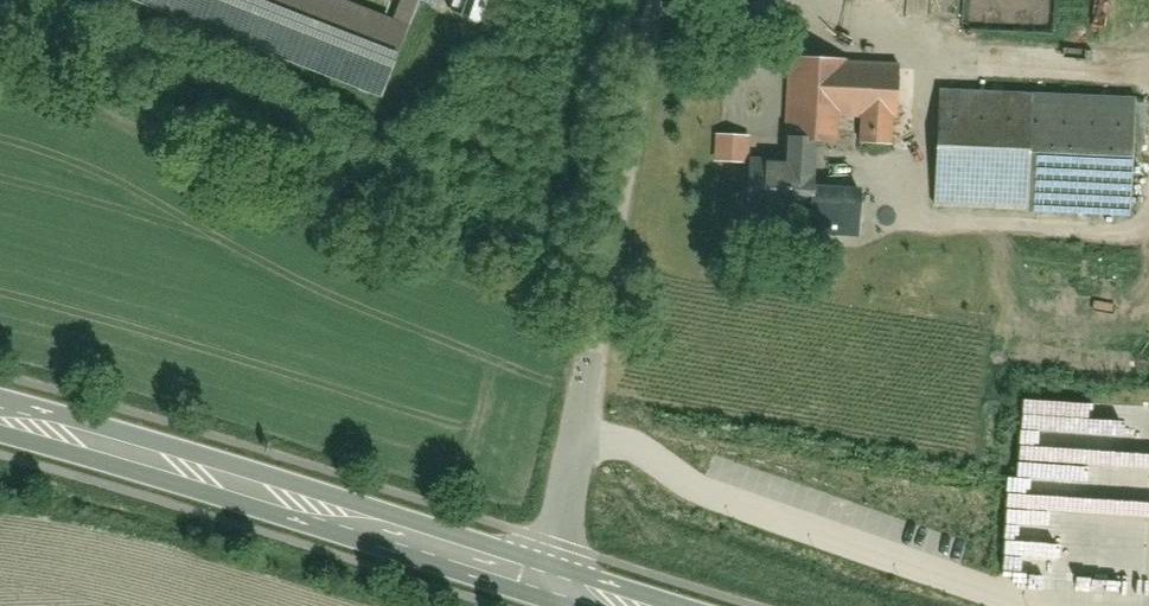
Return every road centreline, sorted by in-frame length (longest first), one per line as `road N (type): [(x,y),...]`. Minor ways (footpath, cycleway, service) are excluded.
road 1 (unclassified): [(555,583),(660,0)]
road 2 (primary): [(0,422),(555,583)]

